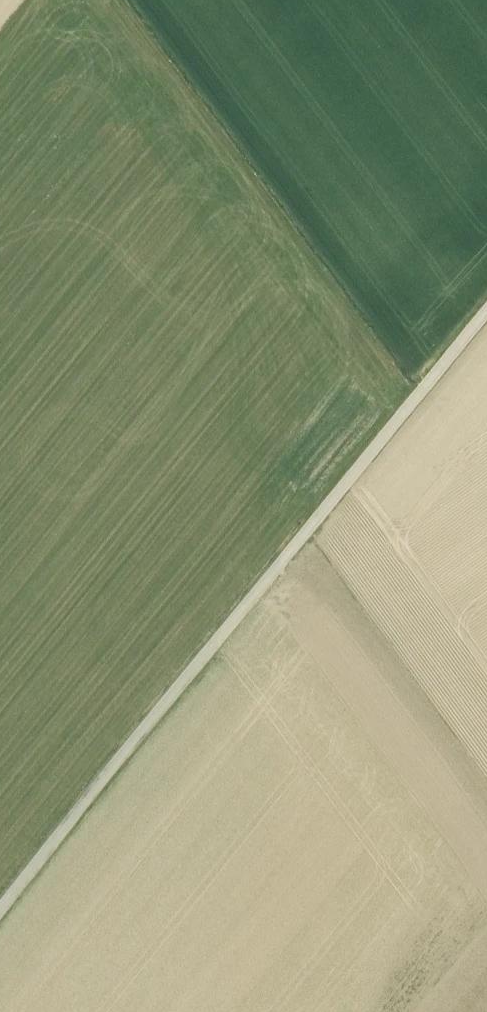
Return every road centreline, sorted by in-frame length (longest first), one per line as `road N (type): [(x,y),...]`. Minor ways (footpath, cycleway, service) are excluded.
road 1 (unclassified): [(0,909),(486,310)]

